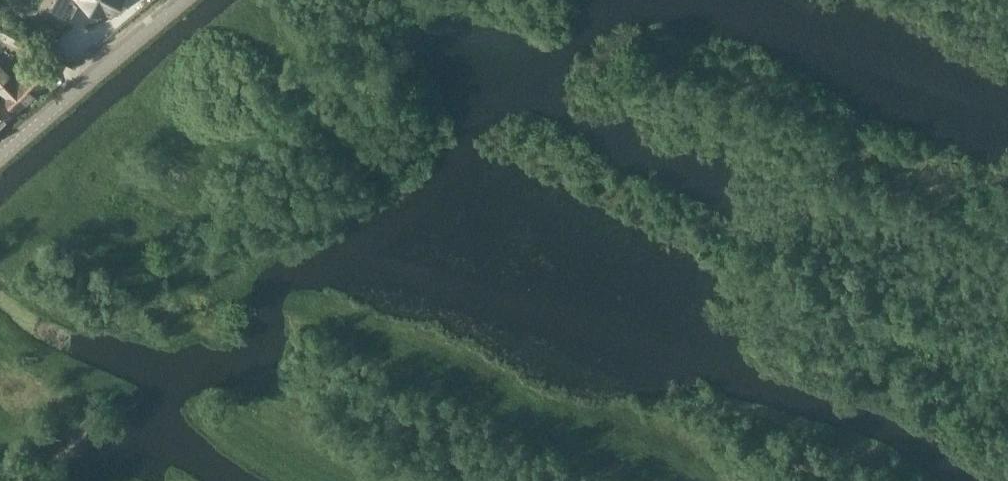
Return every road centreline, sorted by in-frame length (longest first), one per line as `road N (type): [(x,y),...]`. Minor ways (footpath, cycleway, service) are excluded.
road 1 (tertiary): [(0,160),(183,0)]

